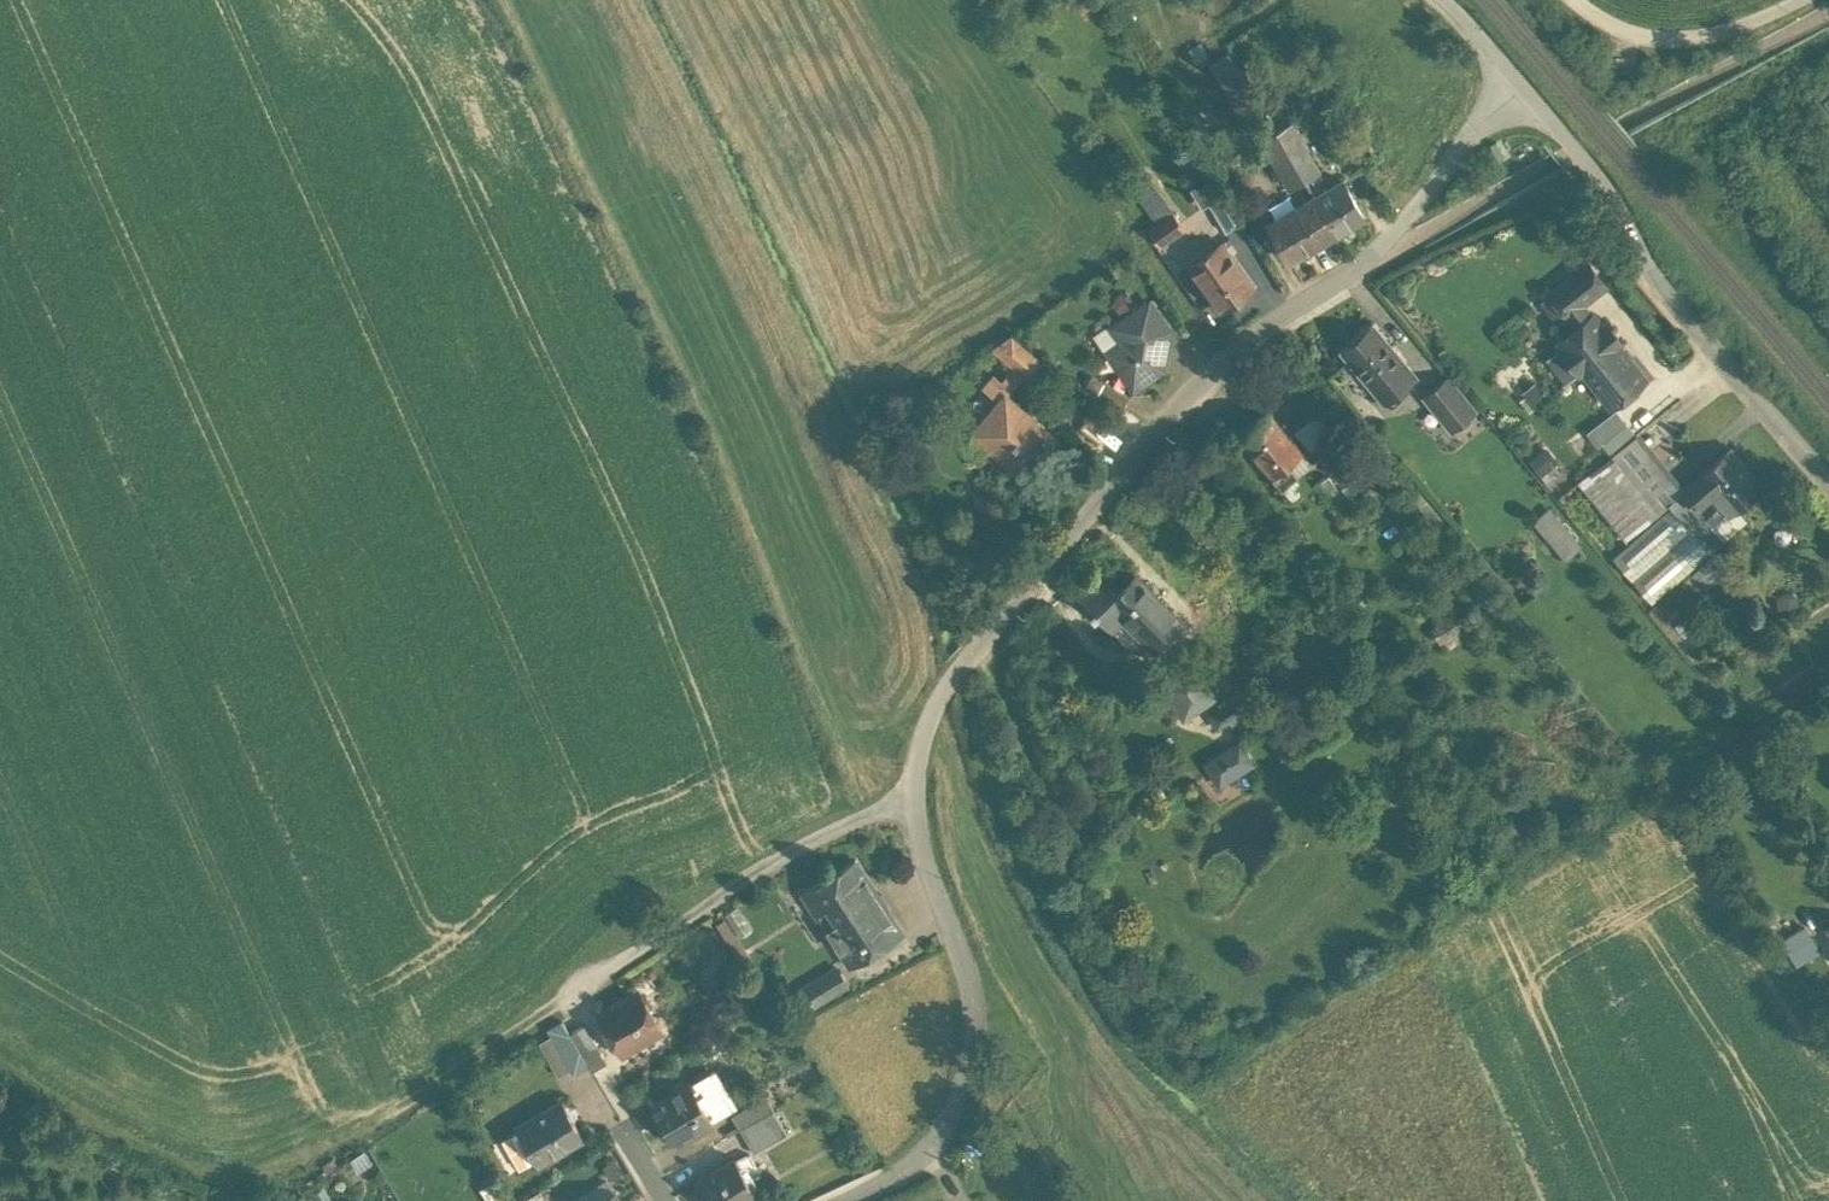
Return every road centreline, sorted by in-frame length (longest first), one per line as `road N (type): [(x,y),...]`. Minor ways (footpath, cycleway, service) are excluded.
road 1 (residential): [(1522,88),(1493,109),(1360,267),(1262,326),(1173,410),(1031,574),(942,694),(921,739),(911,805),(921,867),(968,1009),(963,1076),(895,1184),(864,1200)]
road 2 (residential): [(1828,481),(1649,271),(1522,88)]
road 3 (track): [(1797,0),(1703,36),(1665,37),(1626,31),(1572,0)]
road 4 (unclassified): [(1522,88),(1436,0)]

